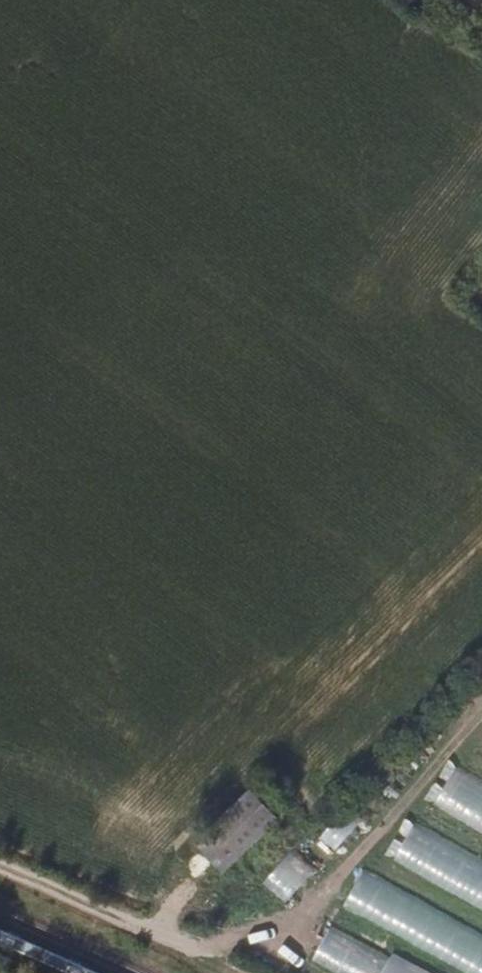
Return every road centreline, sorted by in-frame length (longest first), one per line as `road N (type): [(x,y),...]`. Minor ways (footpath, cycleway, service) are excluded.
road 1 (track): [(0,867),(206,949),(298,926),(481,713)]

